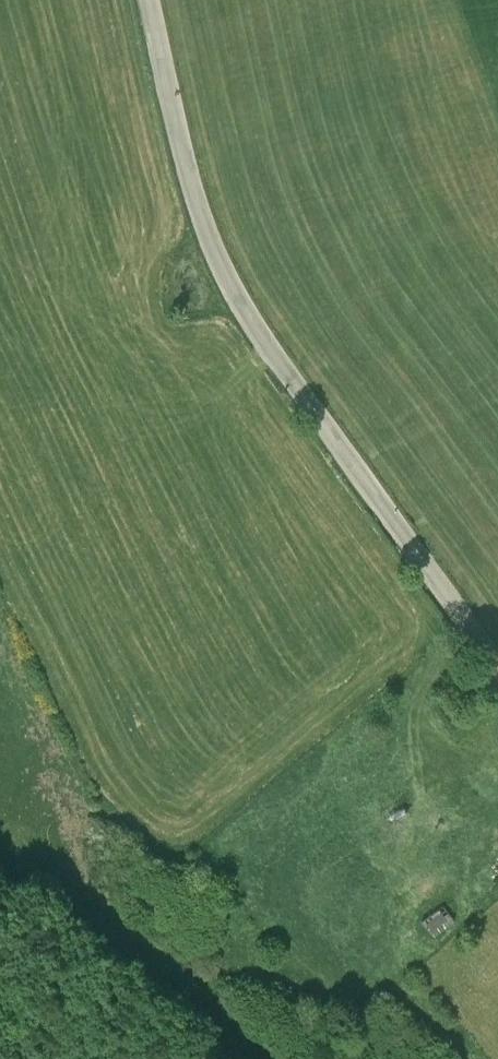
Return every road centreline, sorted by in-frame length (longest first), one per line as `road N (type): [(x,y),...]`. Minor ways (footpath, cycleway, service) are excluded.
road 1 (unclassified): [(497,665),(236,295),(198,210),(149,0)]

